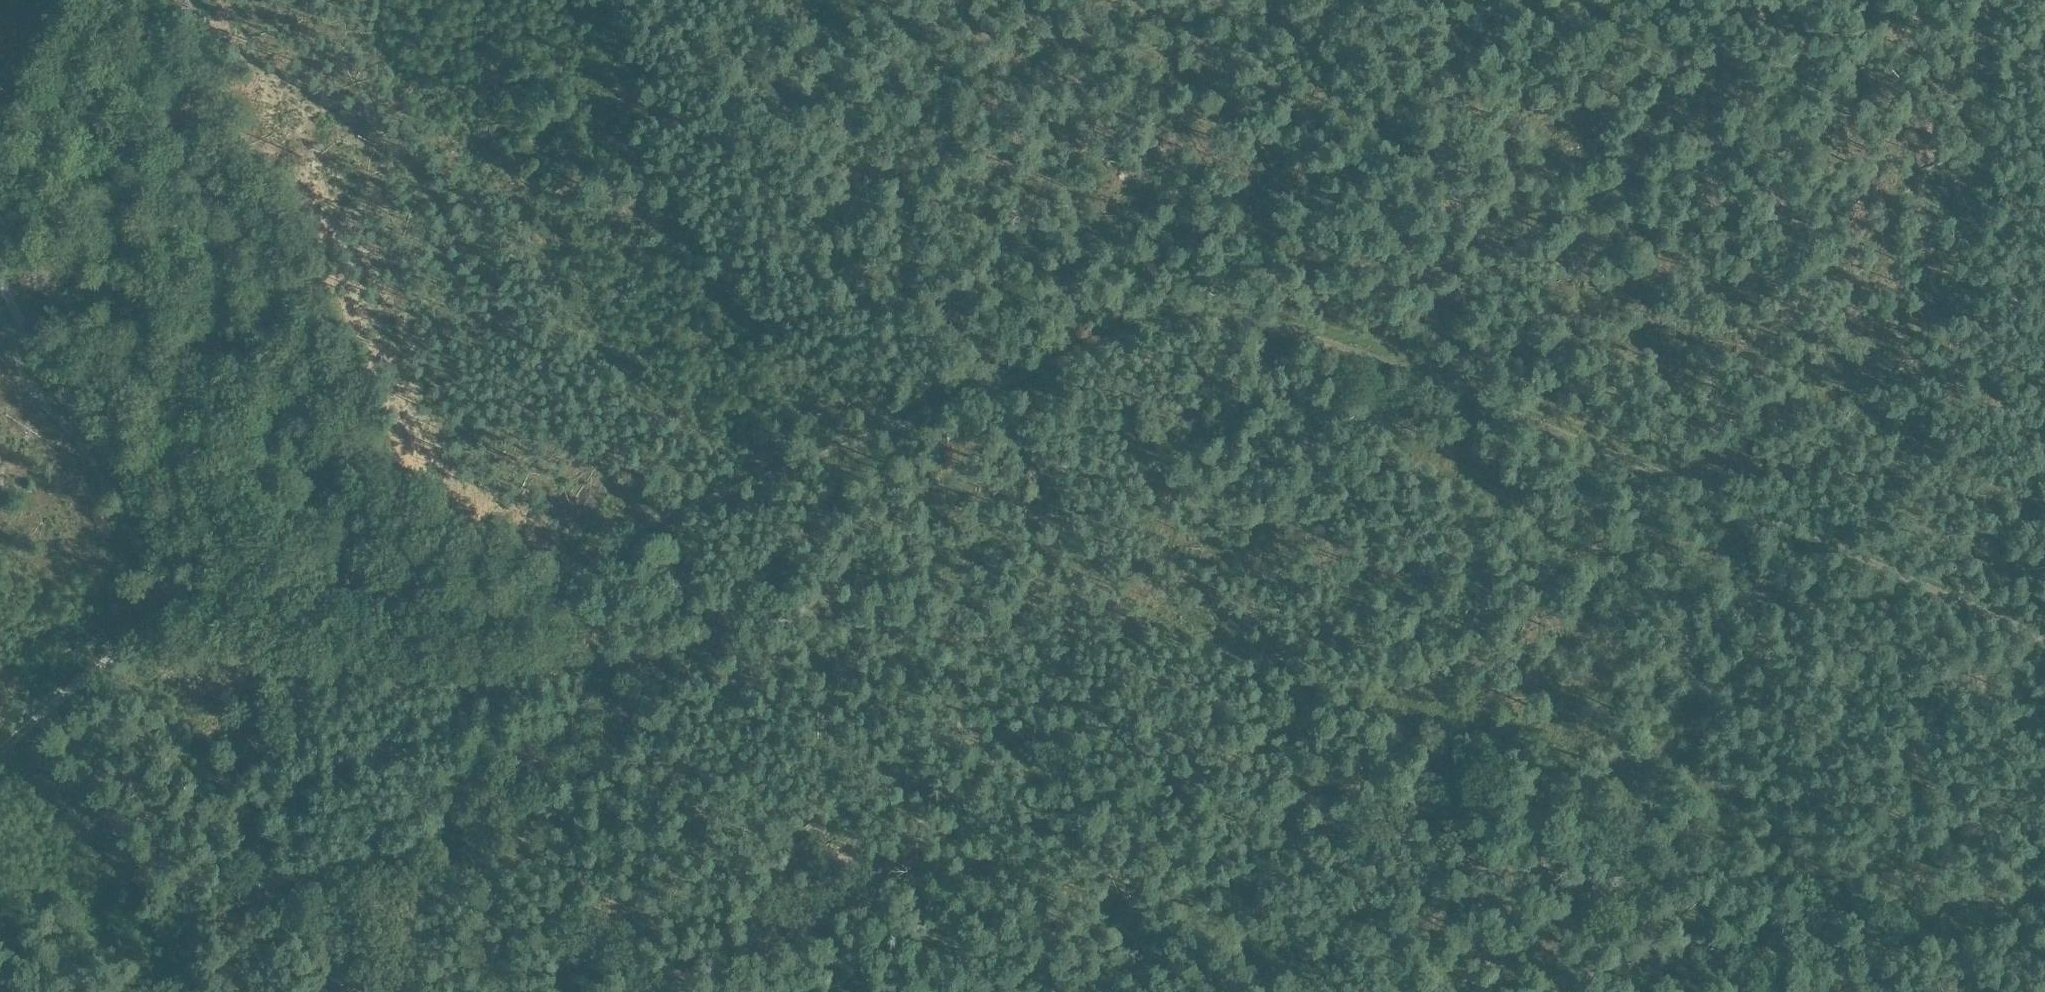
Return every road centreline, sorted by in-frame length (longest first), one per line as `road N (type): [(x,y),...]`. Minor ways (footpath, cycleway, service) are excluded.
road 1 (track): [(0,751),(191,595),(0,274)]
road 2 (track): [(0,231),(26,149),(94,0)]

